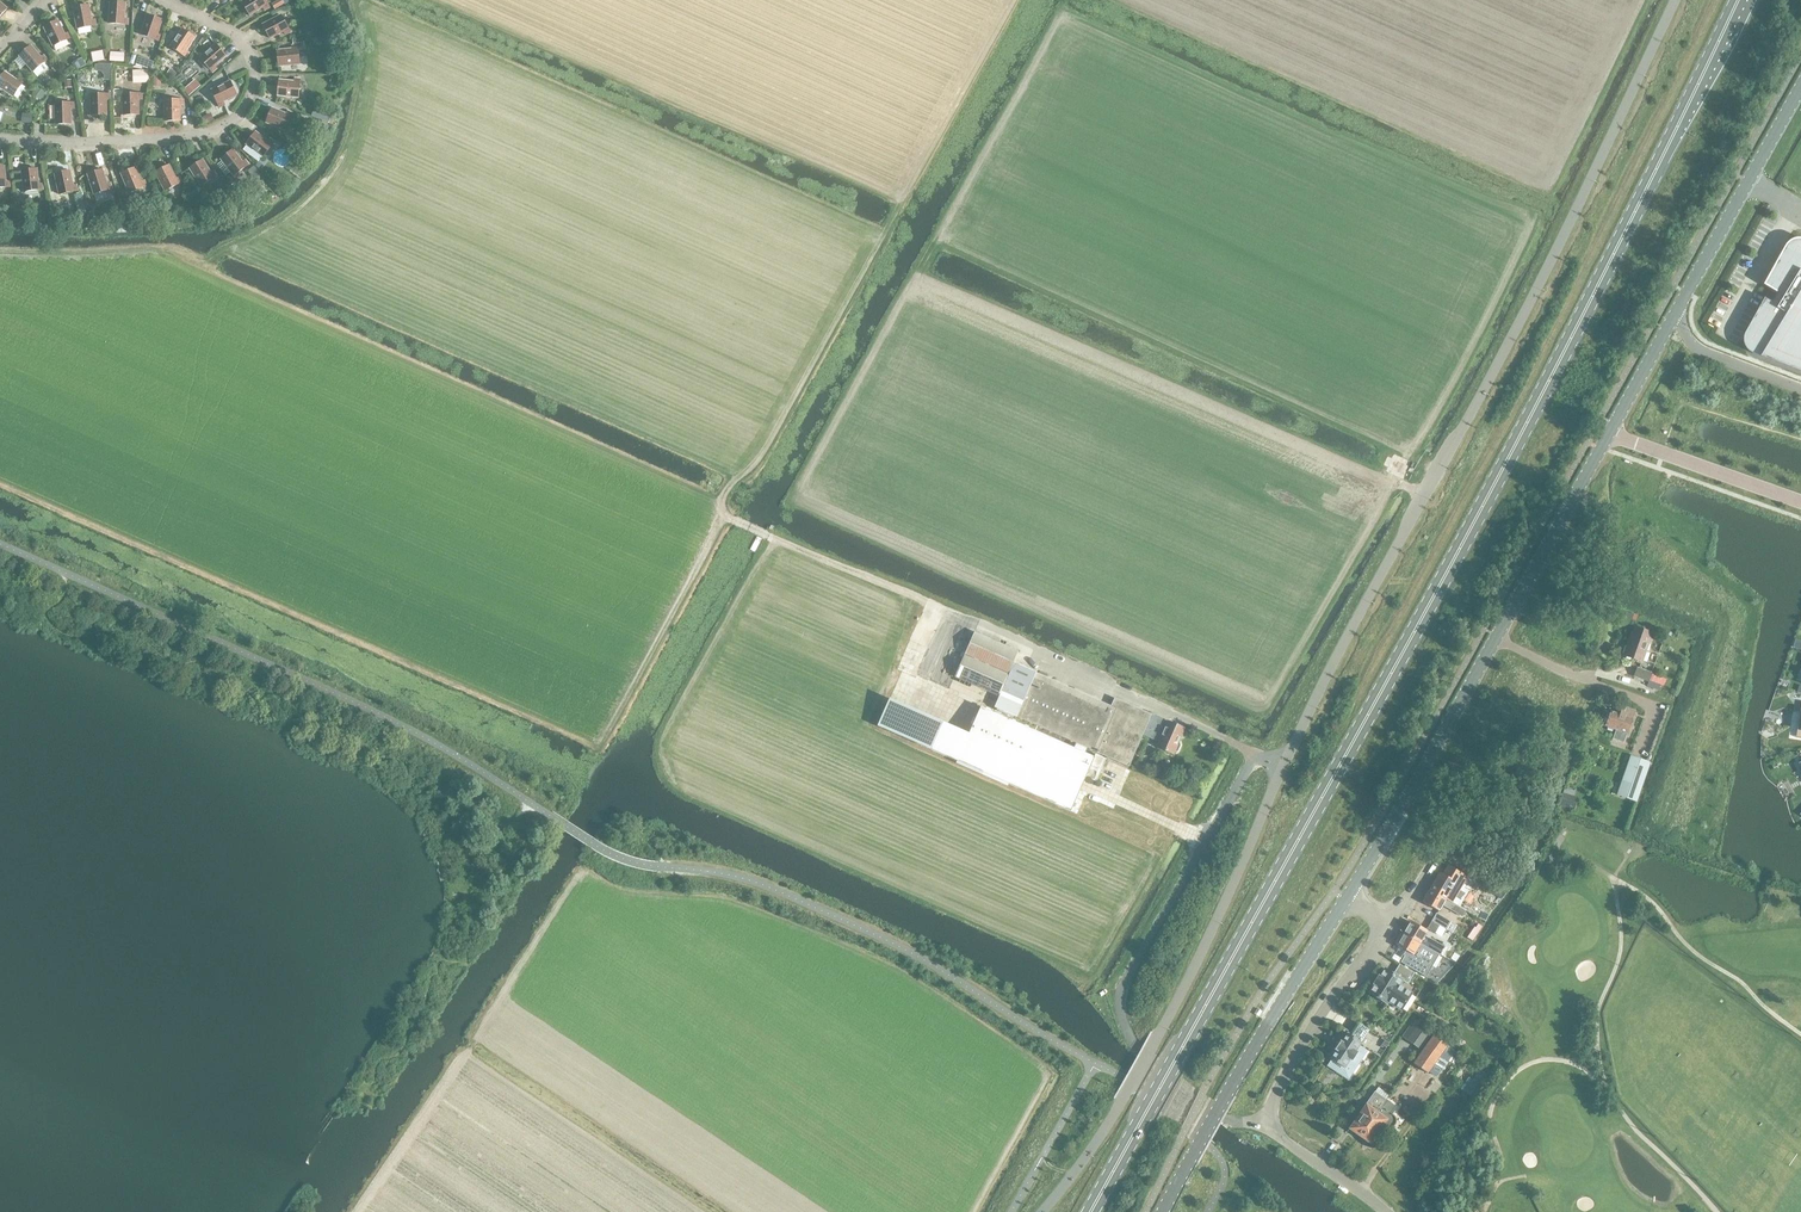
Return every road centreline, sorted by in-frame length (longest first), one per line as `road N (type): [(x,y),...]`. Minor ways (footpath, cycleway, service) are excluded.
road 1 (primary): [(1737,0),(1475,519),(1088,1211)]
road 2 (unclassified): [(1288,752),(1550,261),(1674,0)]
road 3 (track): [(1011,0),(748,469),(724,496),(712,535)]
road 4 (track): [(769,537),(928,600),(1260,756)]
road 5 (tertiary): [(1346,897),(1608,432)]
road 6 (unclassified): [(1041,1211),(1098,1137),(1159,1032),(1288,752)]
road 7 (unclassified): [(1262,1124),(1231,1121),(1140,1049),(1125,1026),(1120,995),(1247,768),(1288,752)]
road 8 (tertiary): [(1163,1211),(1346,897)]
road 9 (tertiary): [(1677,315),(1800,93)]
road 10 (residential): [(1262,1124),(1308,1032),(1386,924)]
road 11 (track): [(1640,0),(1550,188)]
road 12 (residential): [(1608,432),(1800,502)]
road 13 (unclassified): [(1385,1211),(1262,1124)]
road 14 (unclassified): [(1800,389),(1706,354),(1677,315)]
road 15 (tertiary): [(1608,432),(1677,315)]

